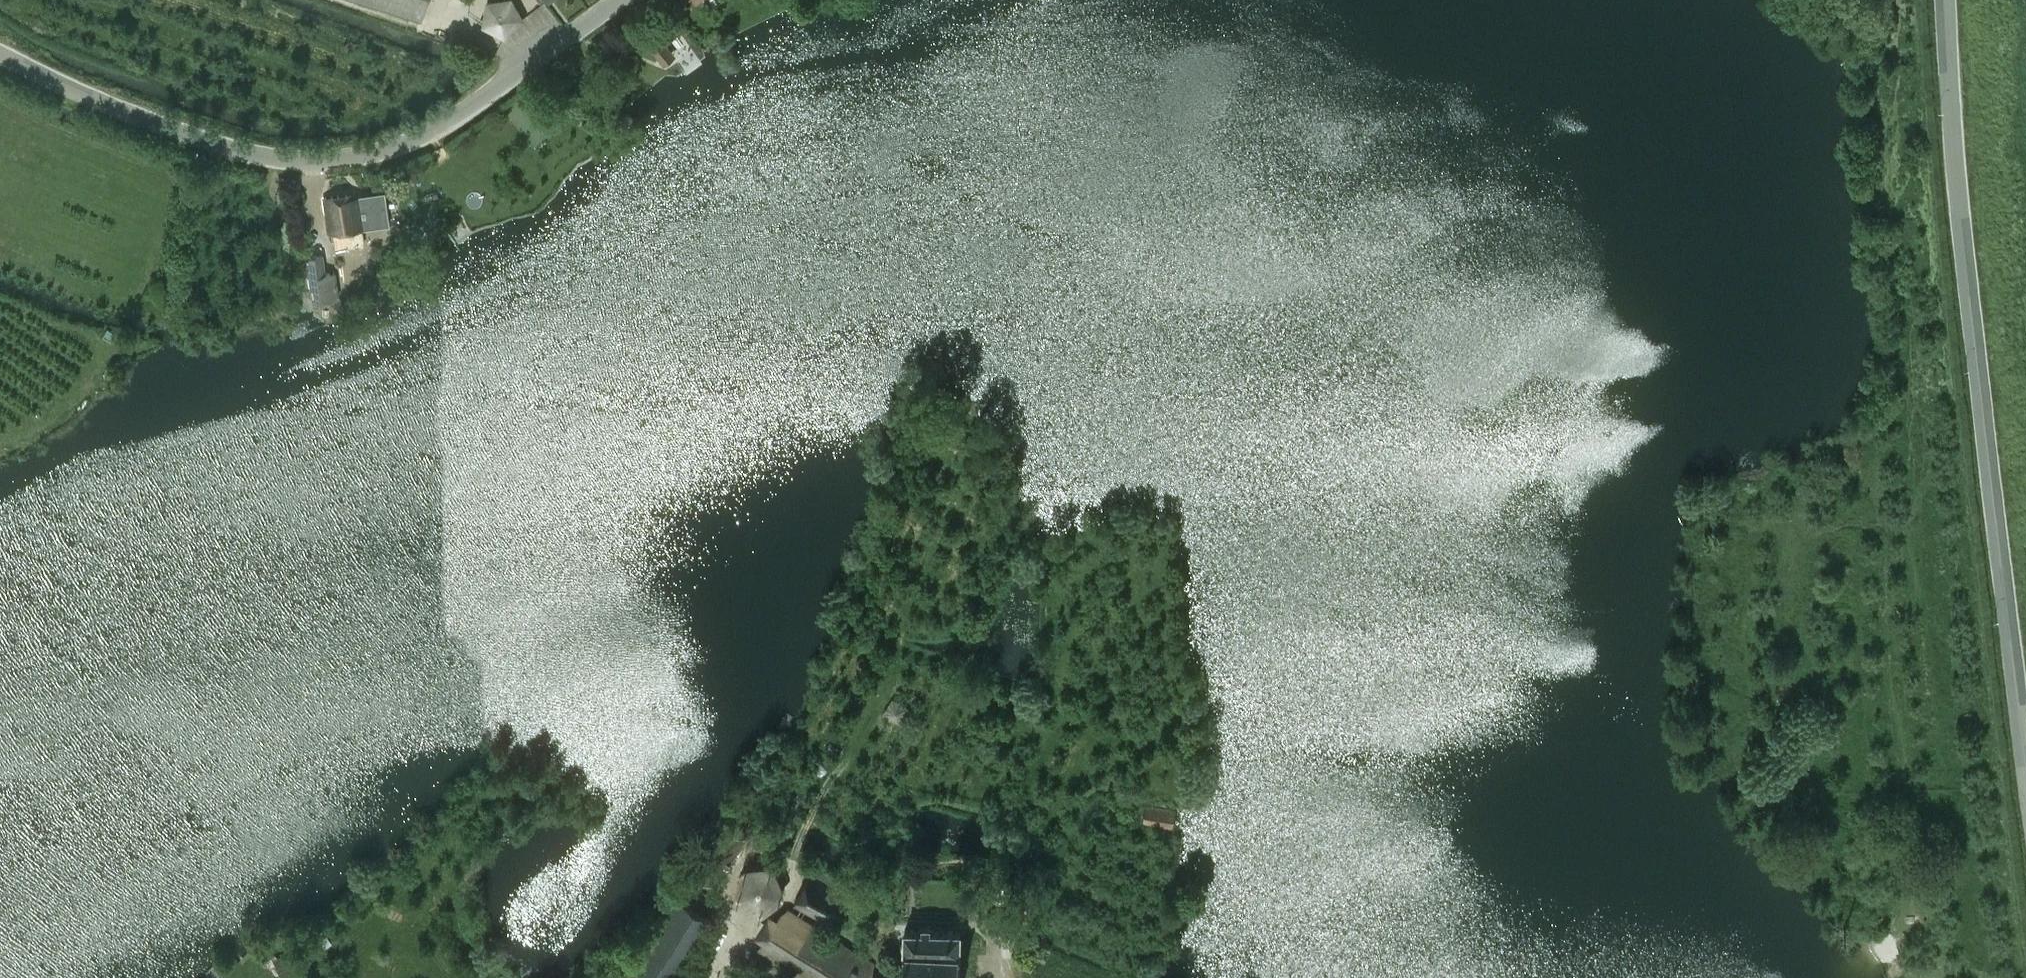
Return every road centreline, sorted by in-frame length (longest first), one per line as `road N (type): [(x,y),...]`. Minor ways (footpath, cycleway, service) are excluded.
road 1 (unclassified): [(2025,756),(1962,219),(1944,0)]
road 2 (unclassified): [(0,54),(111,108),(302,163),(397,148),(437,129),(617,0)]
road 3 (track): [(722,977),(732,933),(787,903),(796,851),(818,797),(895,661),(932,533)]

